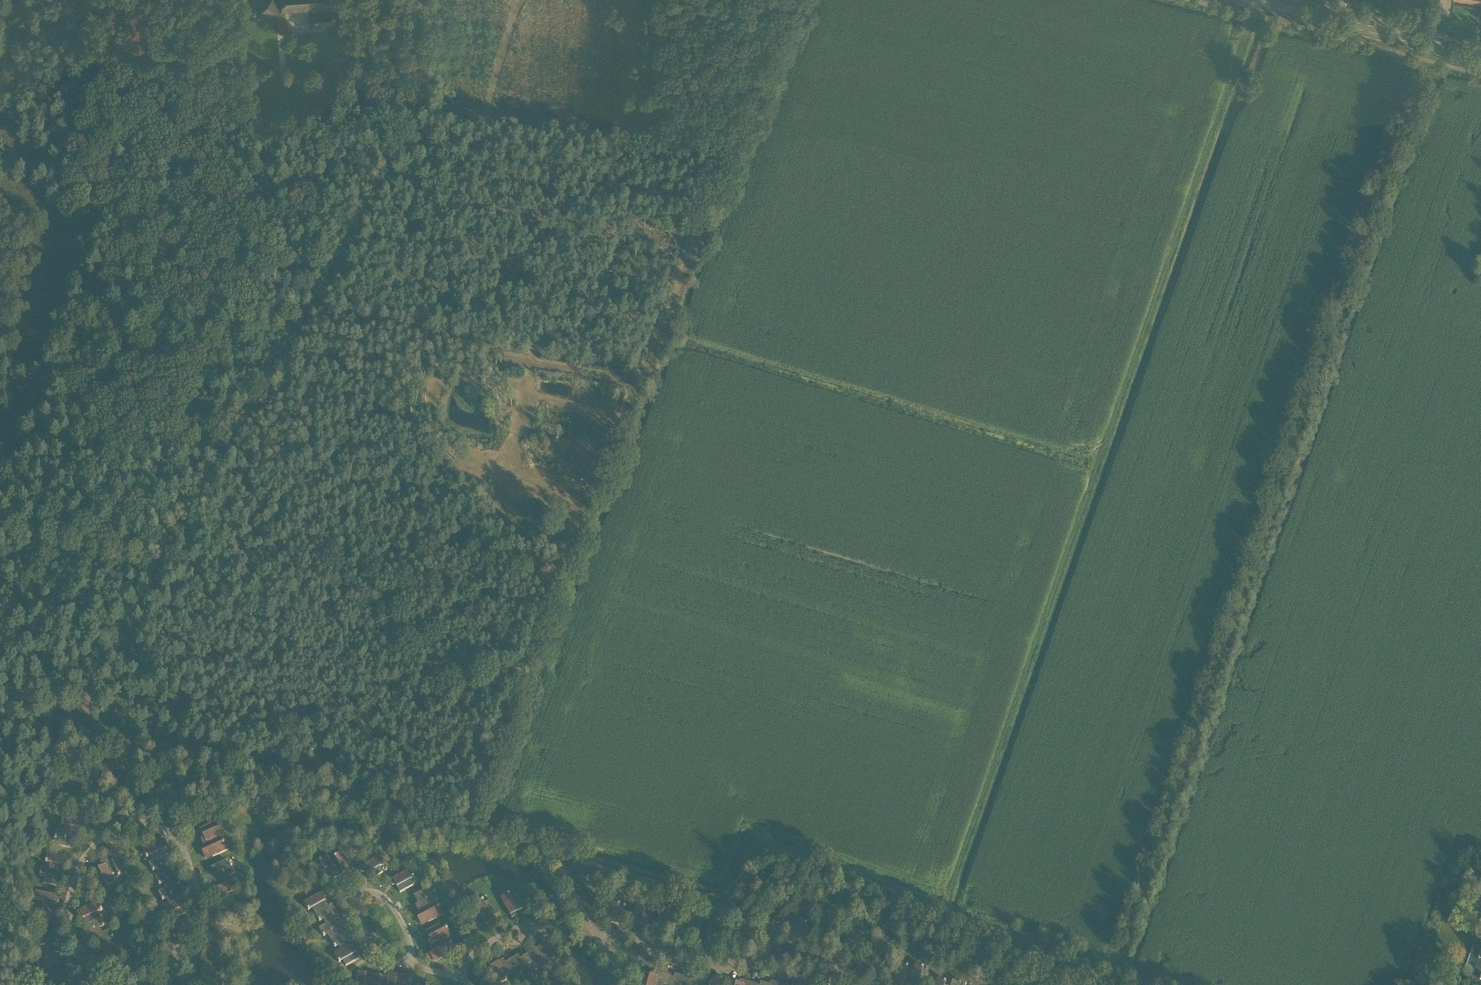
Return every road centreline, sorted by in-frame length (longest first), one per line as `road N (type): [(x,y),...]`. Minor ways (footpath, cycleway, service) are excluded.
road 1 (track): [(944,912),(1254,17)]
road 2 (track): [(944,912),(782,852),(765,852),(726,894),(708,896),(75,721)]
road 3 (track): [(75,721),(414,132),(417,0)]
road 4 (secondary): [(1480,63),(1241,0)]
road 5 (track): [(1148,984),(944,912)]

